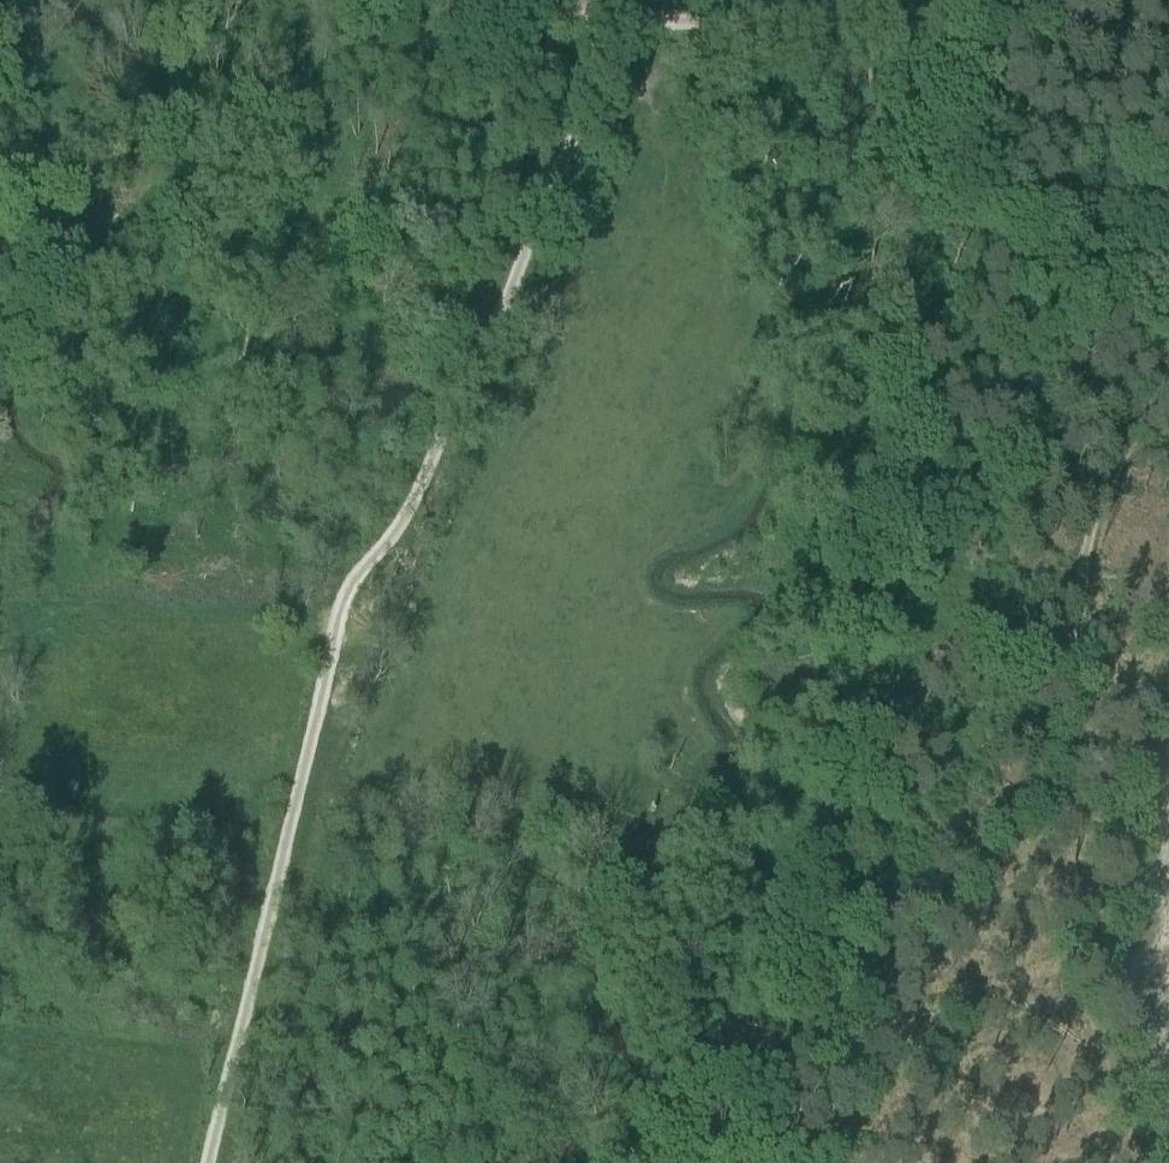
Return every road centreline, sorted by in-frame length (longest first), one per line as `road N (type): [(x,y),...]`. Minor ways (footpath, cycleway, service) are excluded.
road 1 (track): [(607,14),(587,97),(529,220),(487,340),(403,521),(378,545),(339,609),(211,1162)]
road 2 (track): [(770,1162),(861,975),(932,897),(985,865),(1049,789),(1068,708),(1084,556),(1108,491),(1168,389)]
road 3 (track): [(900,0),(768,29),(607,14),(565,0)]

